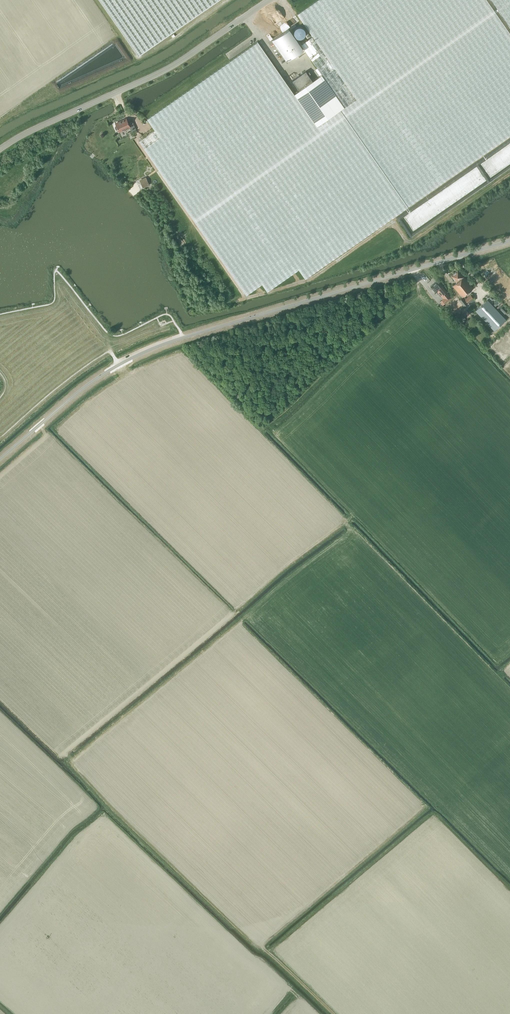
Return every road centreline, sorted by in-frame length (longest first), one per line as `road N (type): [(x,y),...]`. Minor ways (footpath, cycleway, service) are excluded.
road 1 (unclassified): [(0,459),(82,389),(147,351),(509,241)]
road 2 (unclassified): [(78,109),(172,66),(269,0)]

